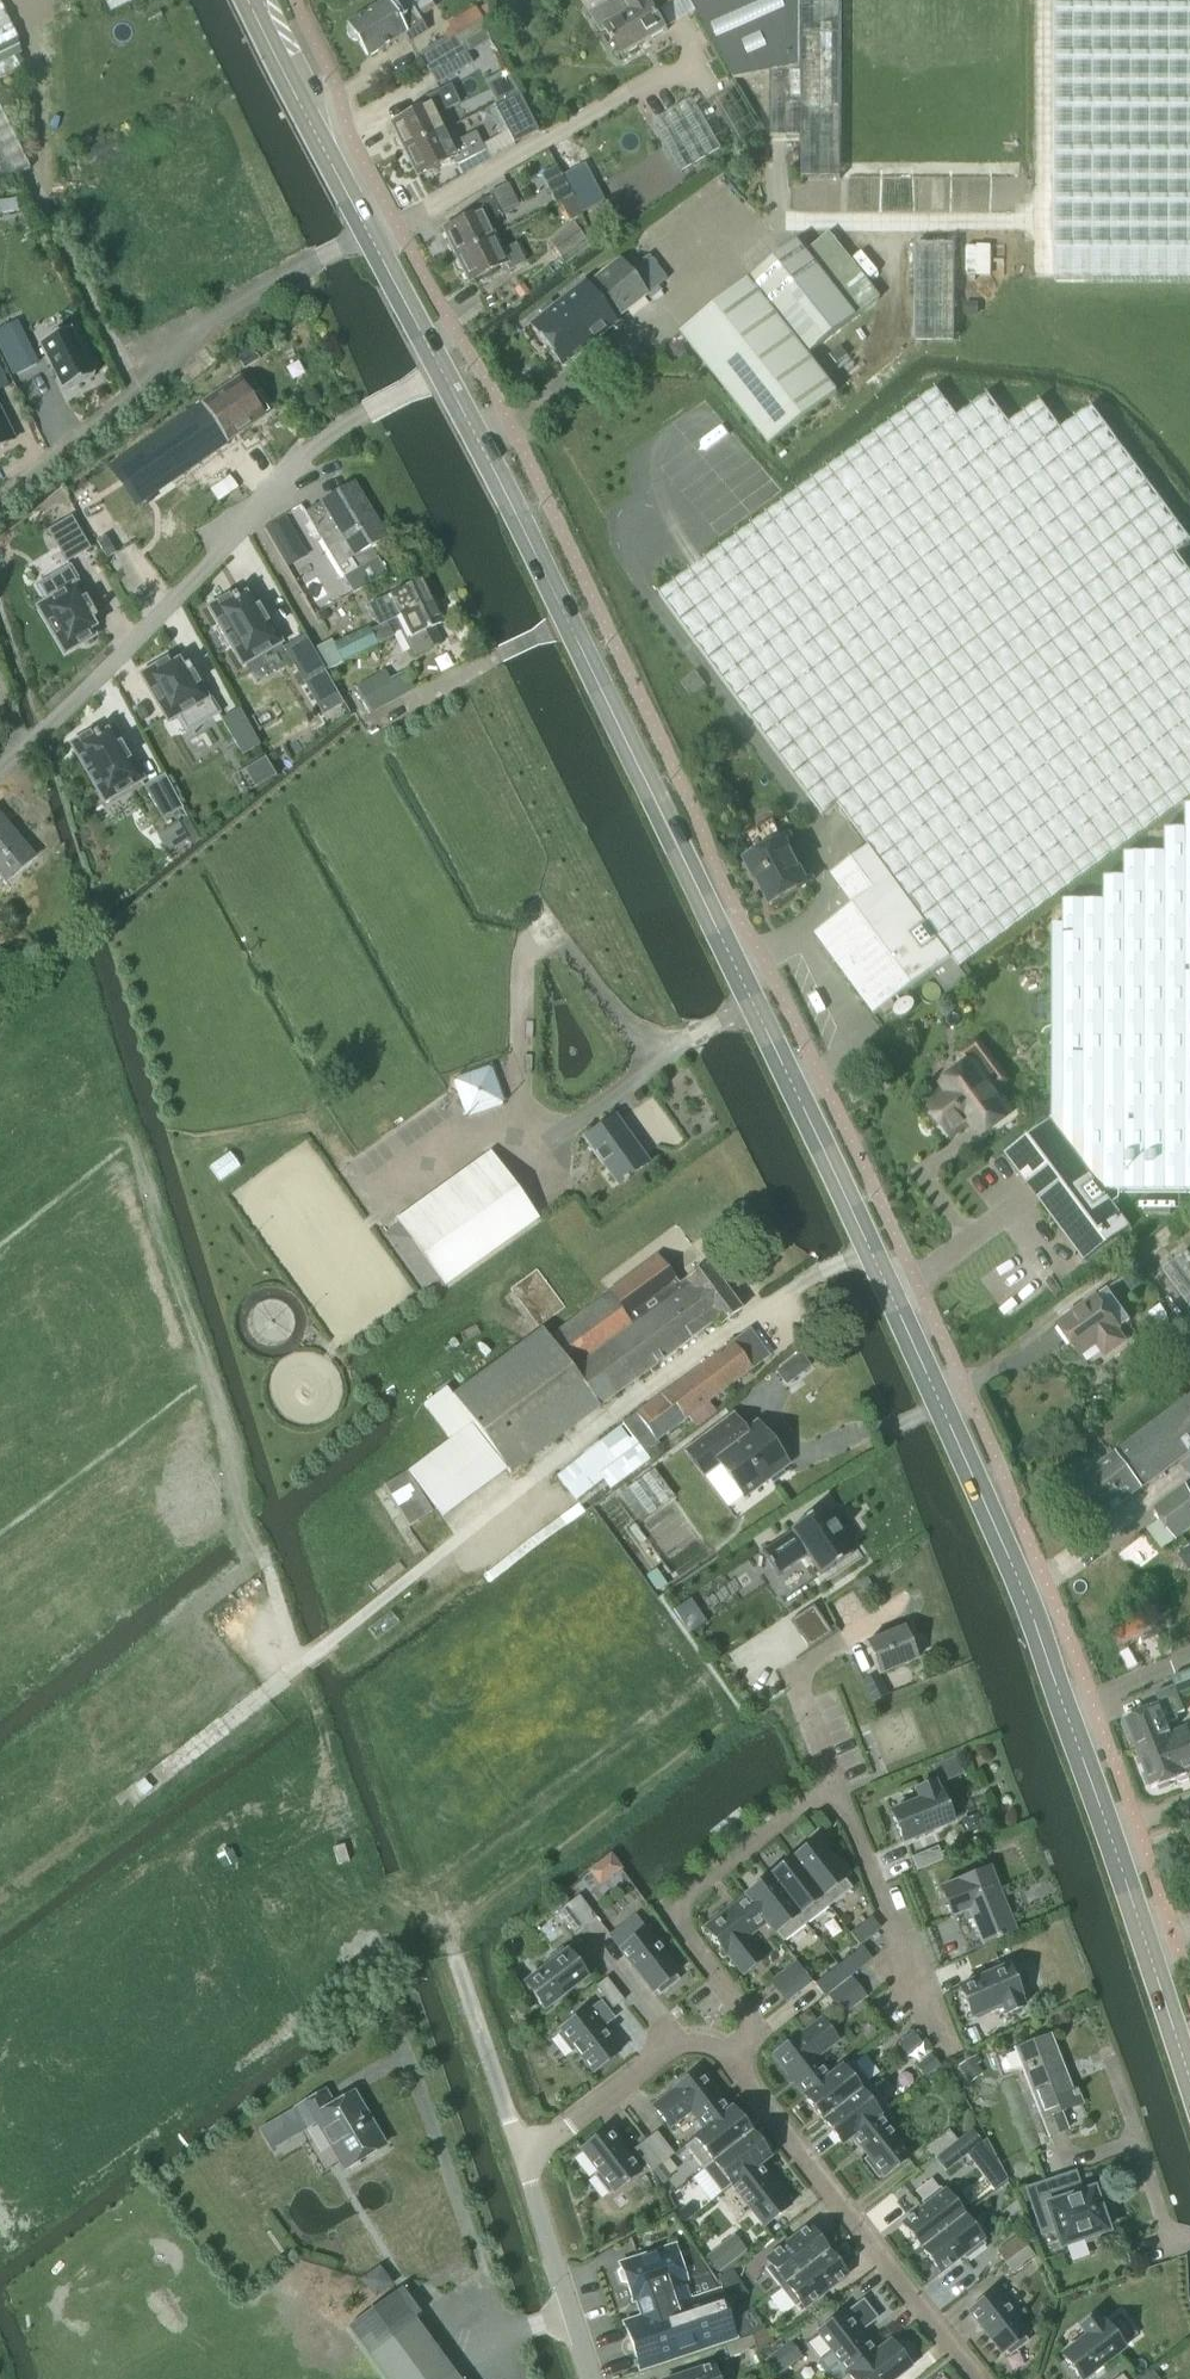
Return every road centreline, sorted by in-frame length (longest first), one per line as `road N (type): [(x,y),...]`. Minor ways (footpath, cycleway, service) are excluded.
road 1 (tertiary): [(441,370),(753,1006),(1013,1566),(1189,2083)]
road 2 (unclassified): [(522,2156),(443,1920),(453,1899),(599,1792),(597,1751),(482,1625)]
road 3 (residential): [(441,370),(313,445),(173,603),(0,768)]
road 4 (tertiary): [(248,0),(441,370)]
road 5 (residential): [(972,2378),(725,2060)]
road 6 (residential): [(725,2060),(757,2033),(677,1914),(684,1896),(836,1784)]
road 7 (residential): [(836,1784),(933,2029)]
road 8 (residential): [(725,2060),(704,2042),(675,2046),(522,2156)]
road 9 (unclassified): [(591,2378),(522,2156)]
road 10 (residential): [(838,1641),(794,1675),(836,1784)]

